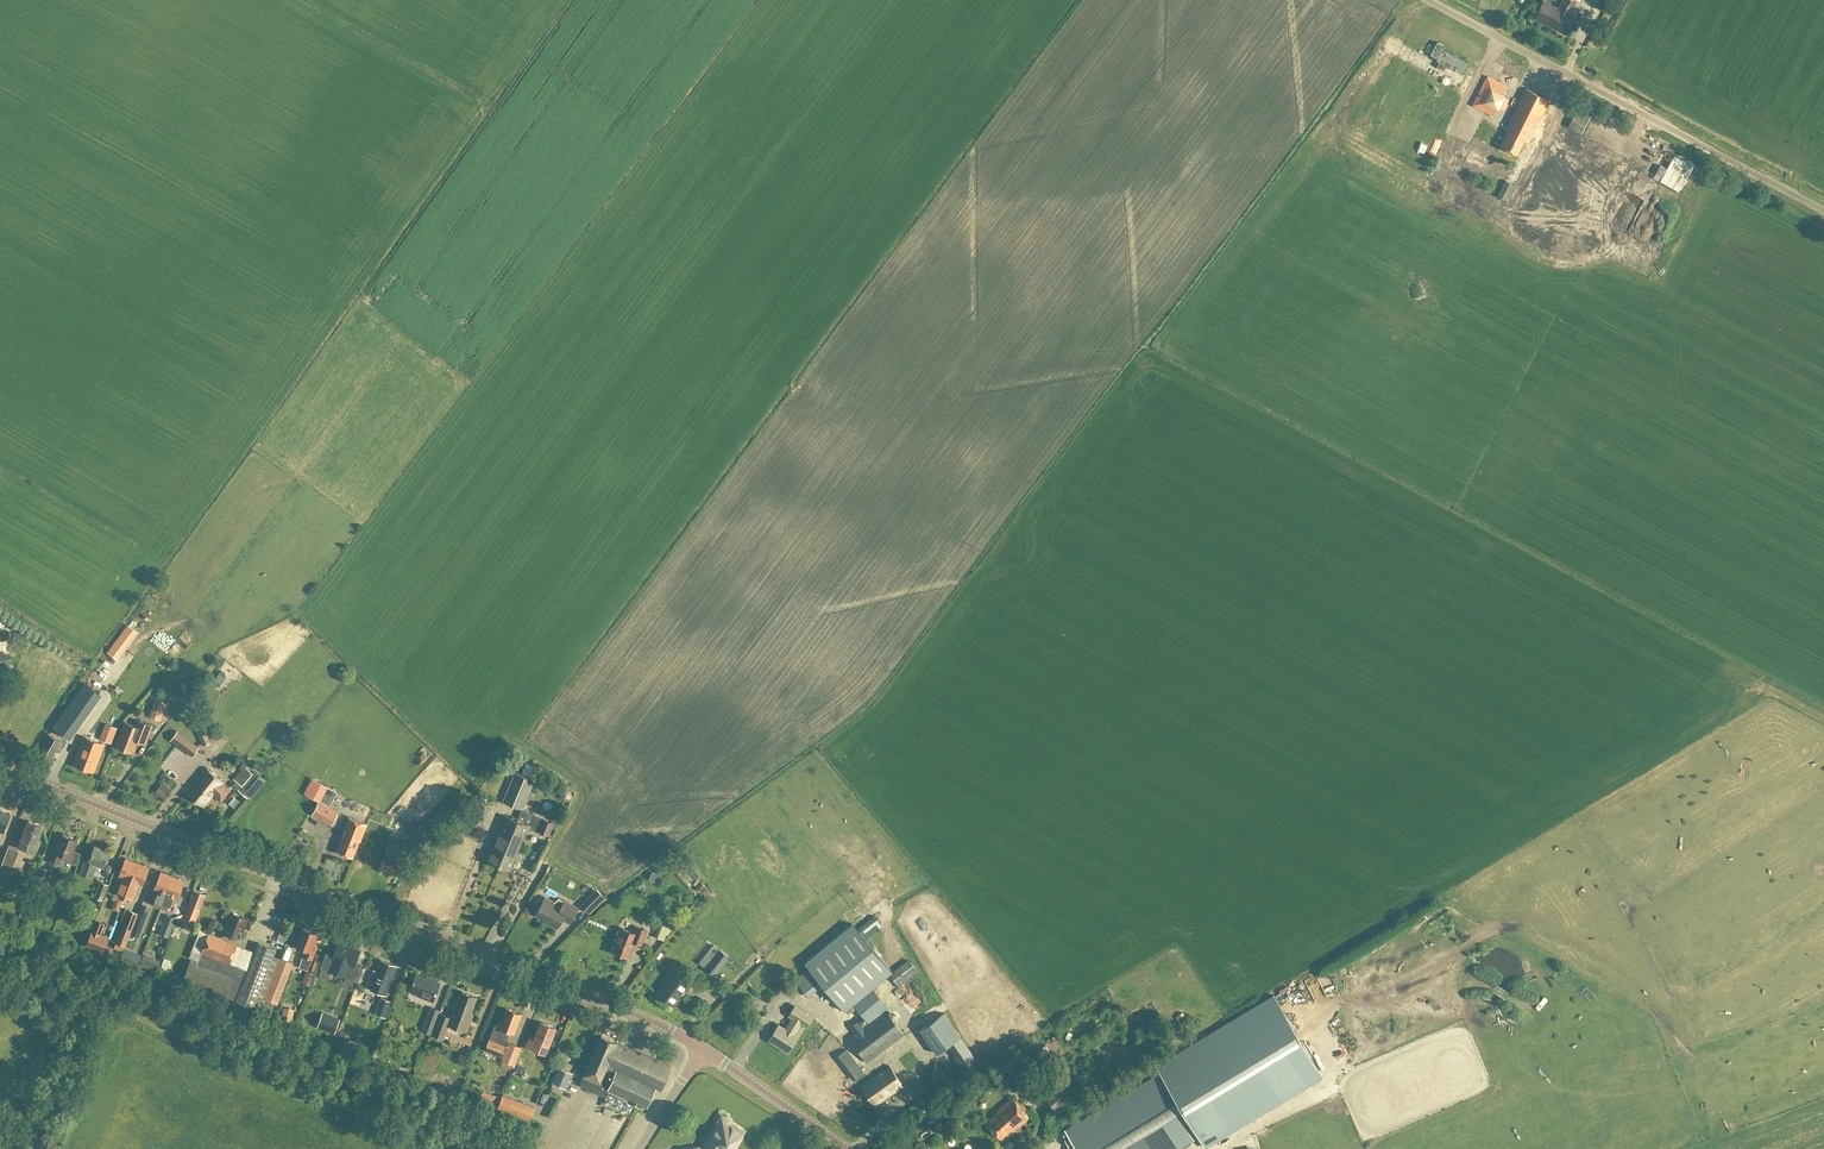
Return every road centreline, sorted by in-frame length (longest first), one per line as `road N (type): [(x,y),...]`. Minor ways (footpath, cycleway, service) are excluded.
road 1 (tertiary): [(701,1049),(620,1010),(0,769)]
road 2 (unclassified): [(1823,212),(1426,0)]
road 3 (tertiary): [(845,1148),(701,1049)]

